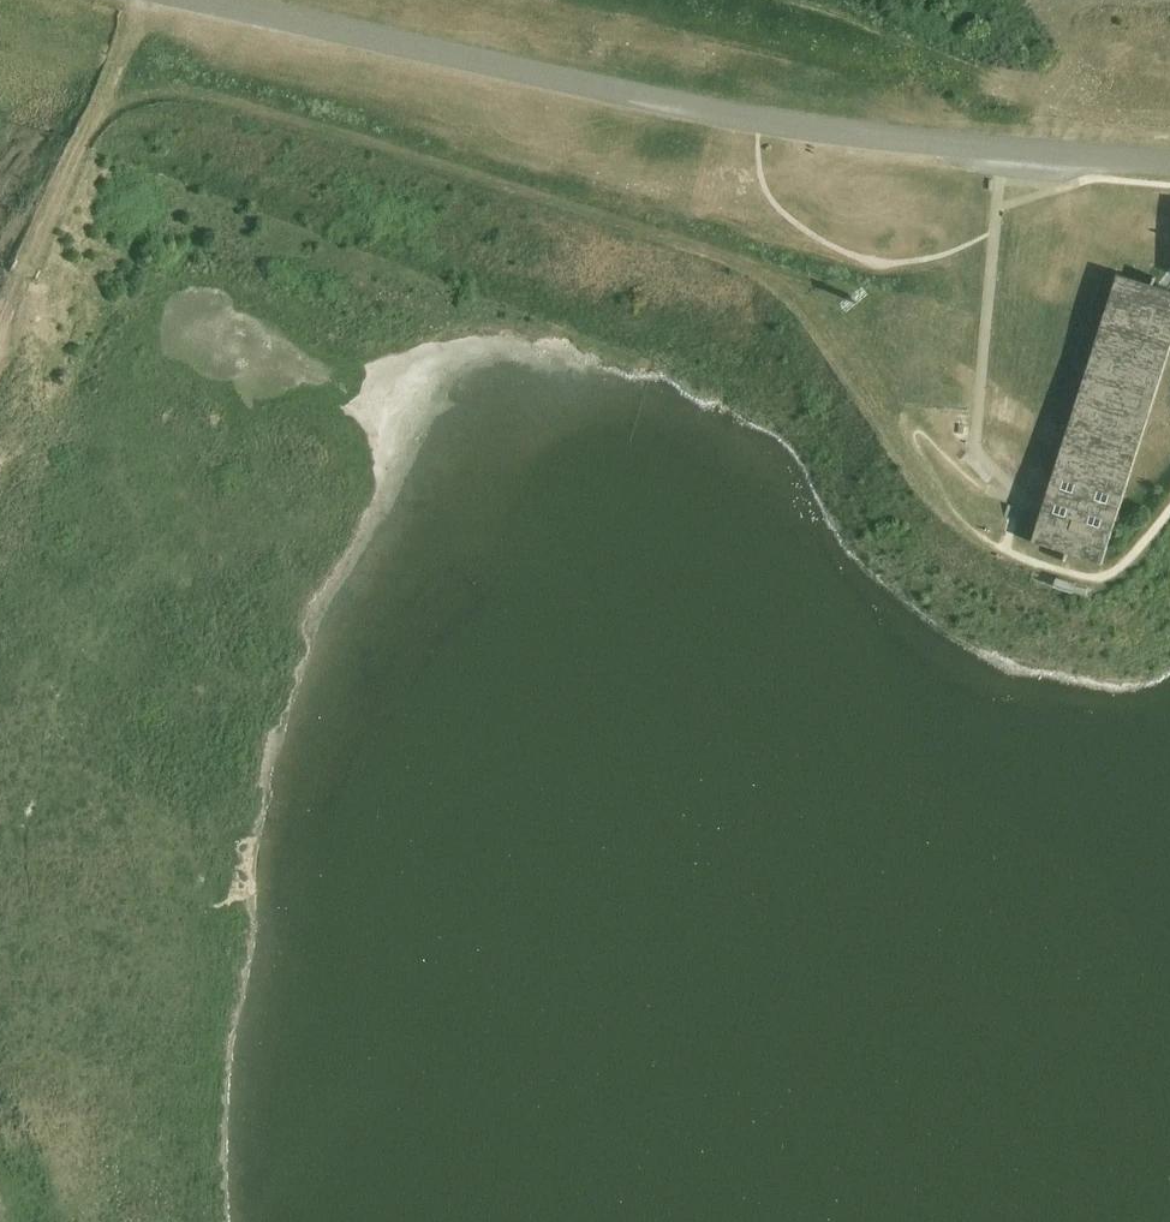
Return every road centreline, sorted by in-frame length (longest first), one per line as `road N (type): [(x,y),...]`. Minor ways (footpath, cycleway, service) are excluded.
road 1 (unclassified): [(1169,170),(820,129),(196,0)]

